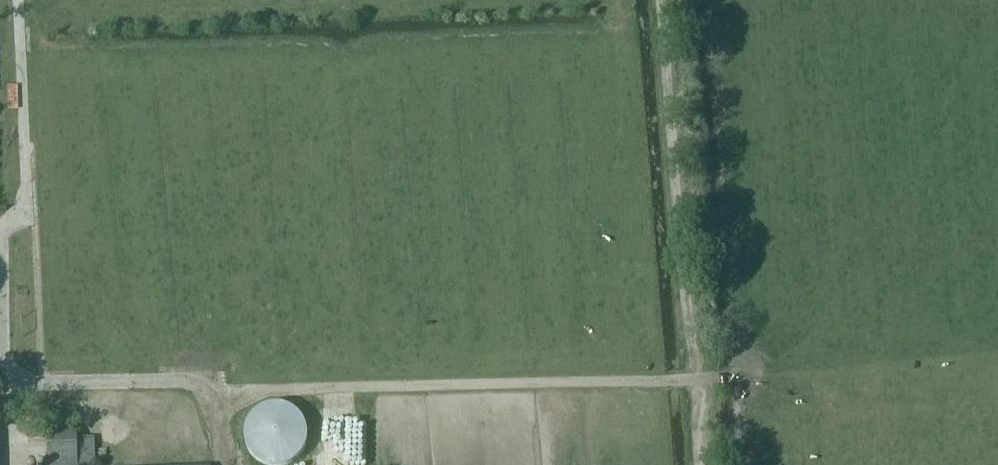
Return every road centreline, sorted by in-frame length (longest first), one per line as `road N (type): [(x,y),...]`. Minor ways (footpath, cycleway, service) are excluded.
road 1 (track): [(4,374),(19,382),(169,378),(223,391),(328,392),(748,374)]
road 2 (track): [(669,0),(706,464)]
road 3 (track): [(17,0),(27,205),(0,228)]

